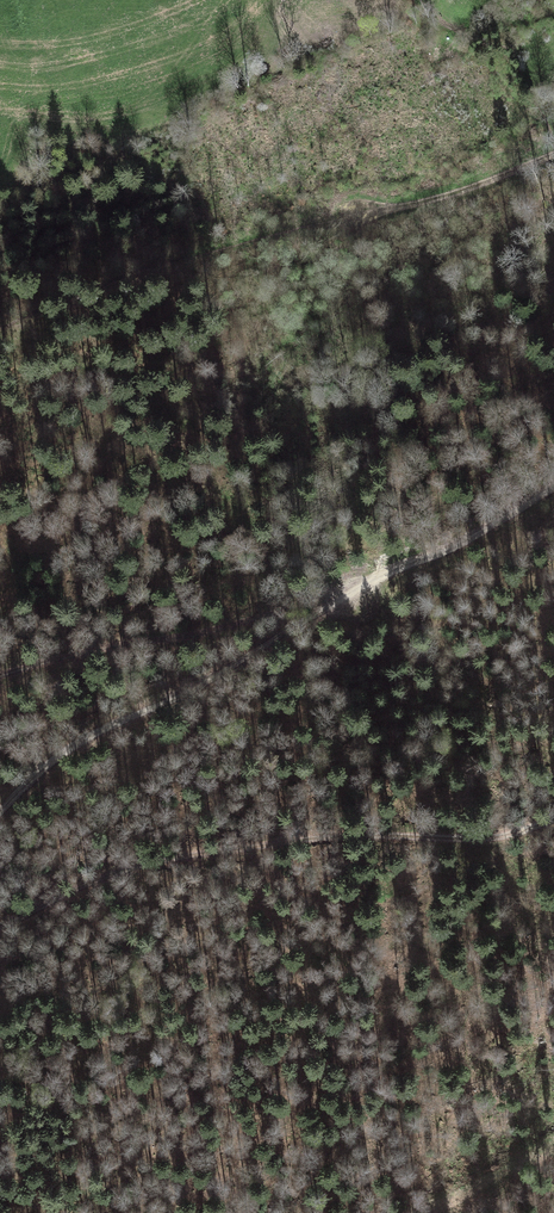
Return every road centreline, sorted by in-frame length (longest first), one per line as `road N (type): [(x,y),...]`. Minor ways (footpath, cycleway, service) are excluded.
road 1 (track): [(553,481),(310,602),(0,793)]
road 2 (track): [(0,325),(226,251),(428,201),(553,154)]
road 3 (track): [(0,913),(406,810),(553,793)]
road 4 (track): [(310,602),(68,653),(0,677)]
road 5 (track): [(553,1150),(498,1182),(397,1212)]

